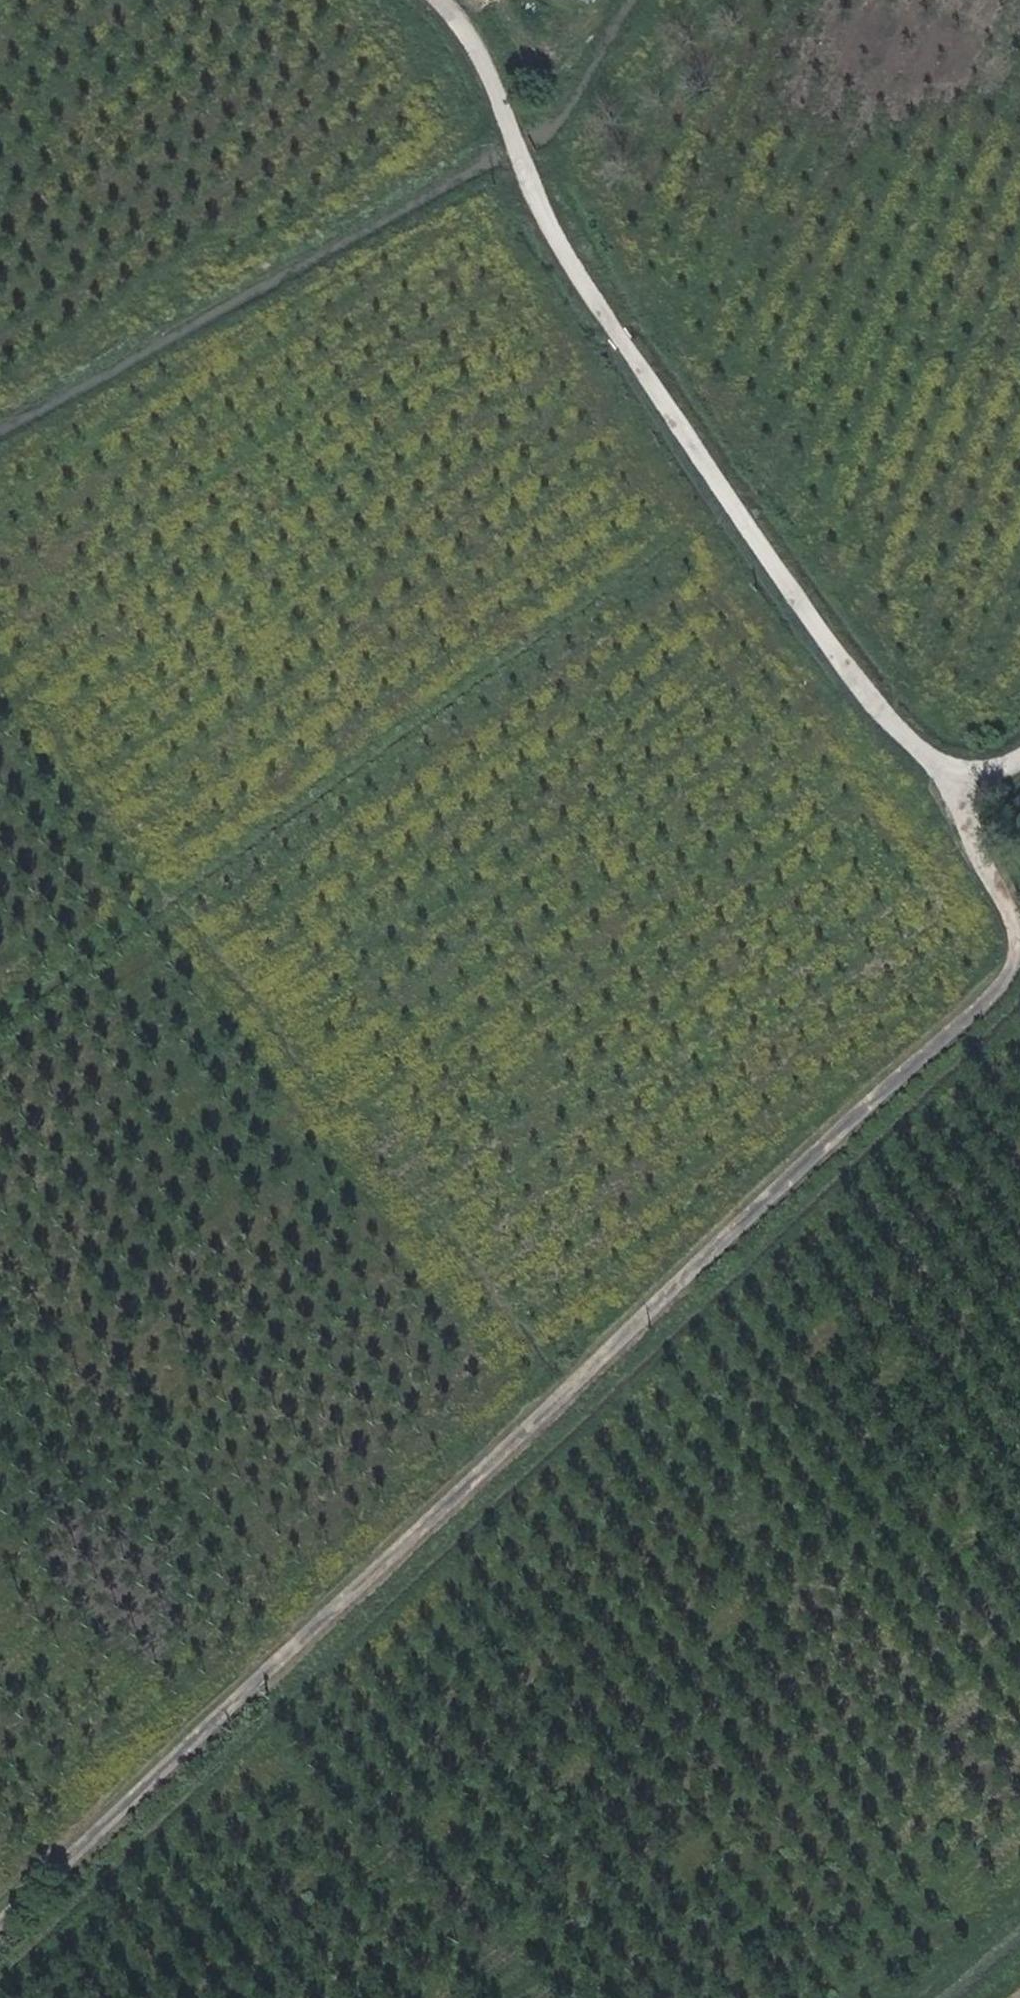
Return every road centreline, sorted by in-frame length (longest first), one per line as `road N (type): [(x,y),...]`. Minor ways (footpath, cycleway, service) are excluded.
road 1 (residential): [(951,766),(958,804),(1014,916),(1019,958),(992,1000),(0,1924)]
road 2 (unclassified): [(951,766),(875,699),(816,622),(583,280),(528,178),(495,80),(441,0)]

